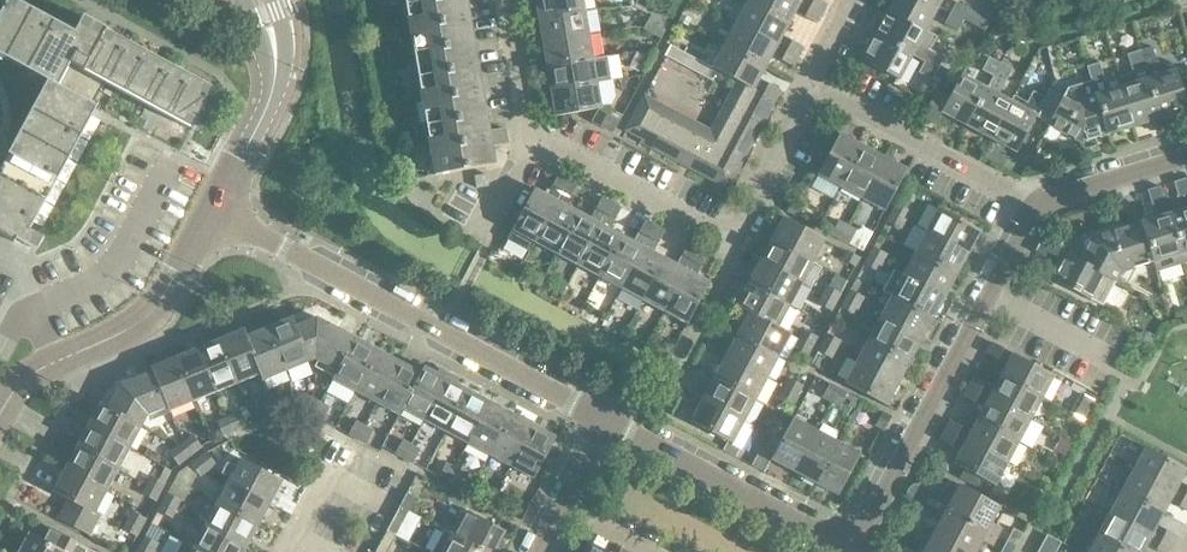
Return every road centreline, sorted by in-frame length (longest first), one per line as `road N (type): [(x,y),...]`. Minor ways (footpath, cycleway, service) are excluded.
road 1 (residential): [(609,421),(214,211)]
road 2 (residential): [(1033,204),(848,548)]
road 3 (residential): [(728,239),(536,141),(509,0)]
road 4 (residential): [(0,411),(21,381),(154,311),(214,211)]
road 5 (residential): [(848,548),(609,421)]
road 6 (residential): [(1033,204),(810,85)]
road 7 (residential): [(214,211),(271,96),(275,52),(260,0)]
road 8 (residential): [(728,239),(810,85)]
road 9 (residential): [(1186,154),(1033,204)]

